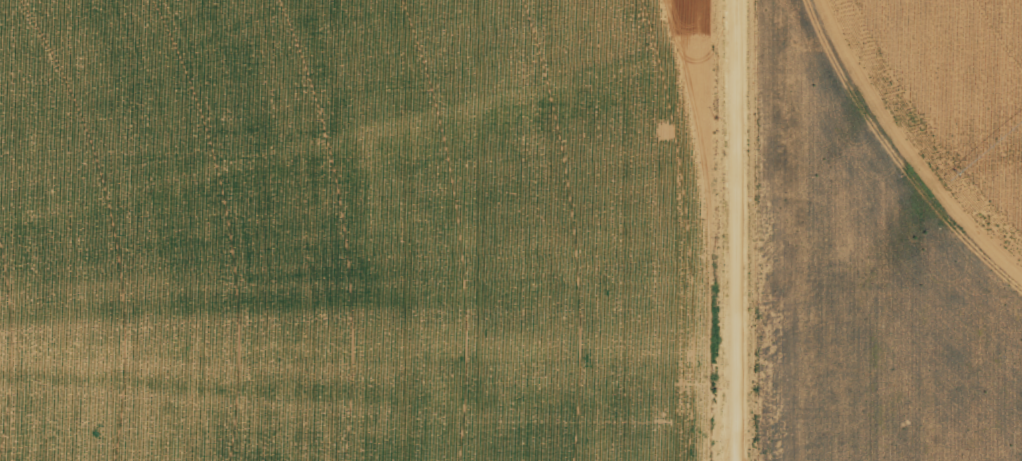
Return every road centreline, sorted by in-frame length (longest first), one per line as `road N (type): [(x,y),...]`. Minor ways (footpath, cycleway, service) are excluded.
road 1 (residential): [(758,460),(753,0)]

